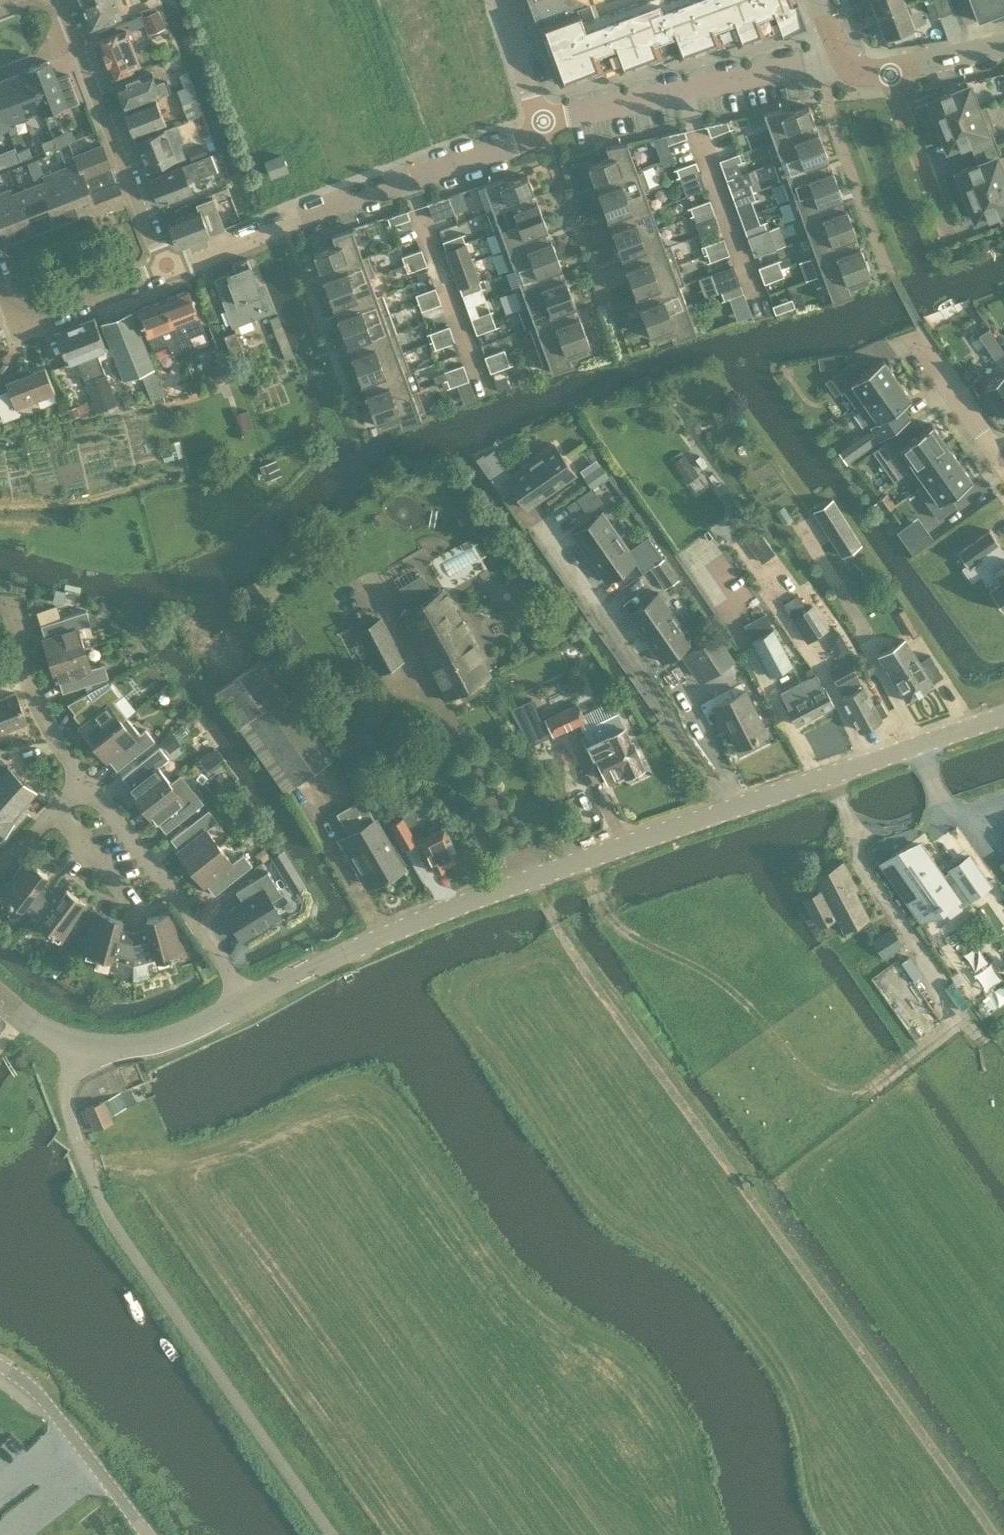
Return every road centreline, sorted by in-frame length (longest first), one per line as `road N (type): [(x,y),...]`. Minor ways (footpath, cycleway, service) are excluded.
road 1 (unclassified): [(246,1004),(385,931),(1003,719)]
road 2 (track): [(993,1534),(640,1046),(532,877)]
road 3 (unclassified): [(334,1534),(96,1194),(65,1096),(77,1044)]
road 4 (track): [(601,904),(632,935),(725,983),(795,1061),(844,1090),(867,1088),(963,1019)]
road 5 (residential): [(165,270),(55,0)]
road 6 (residential): [(246,1004),(184,902),(83,785)]
road 7 (residential): [(165,270),(408,181)]
road 8 (residential): [(761,311),(682,91)]
road 9 (tertiary): [(148,1534),(38,1394),(0,1365)]
road 10 (residential): [(481,384),(408,181)]
road 11 (residential): [(165,270),(20,323),(0,271)]
road 12 (residential): [(83,785),(39,713),(14,598)]
road 13 (unclassified): [(77,1044),(139,1048),(246,1004)]
road 14 (residential): [(887,71),(948,235)]
road 15 (residential): [(682,91),(840,55)]
road 16 (residential): [(913,340),(1003,460)]
road 17 (residential): [(408,181),(512,147),(543,124)]
road 18 (residential): [(543,124),(682,91)]
road 19 (residential): [(543,124),(501,0)]

